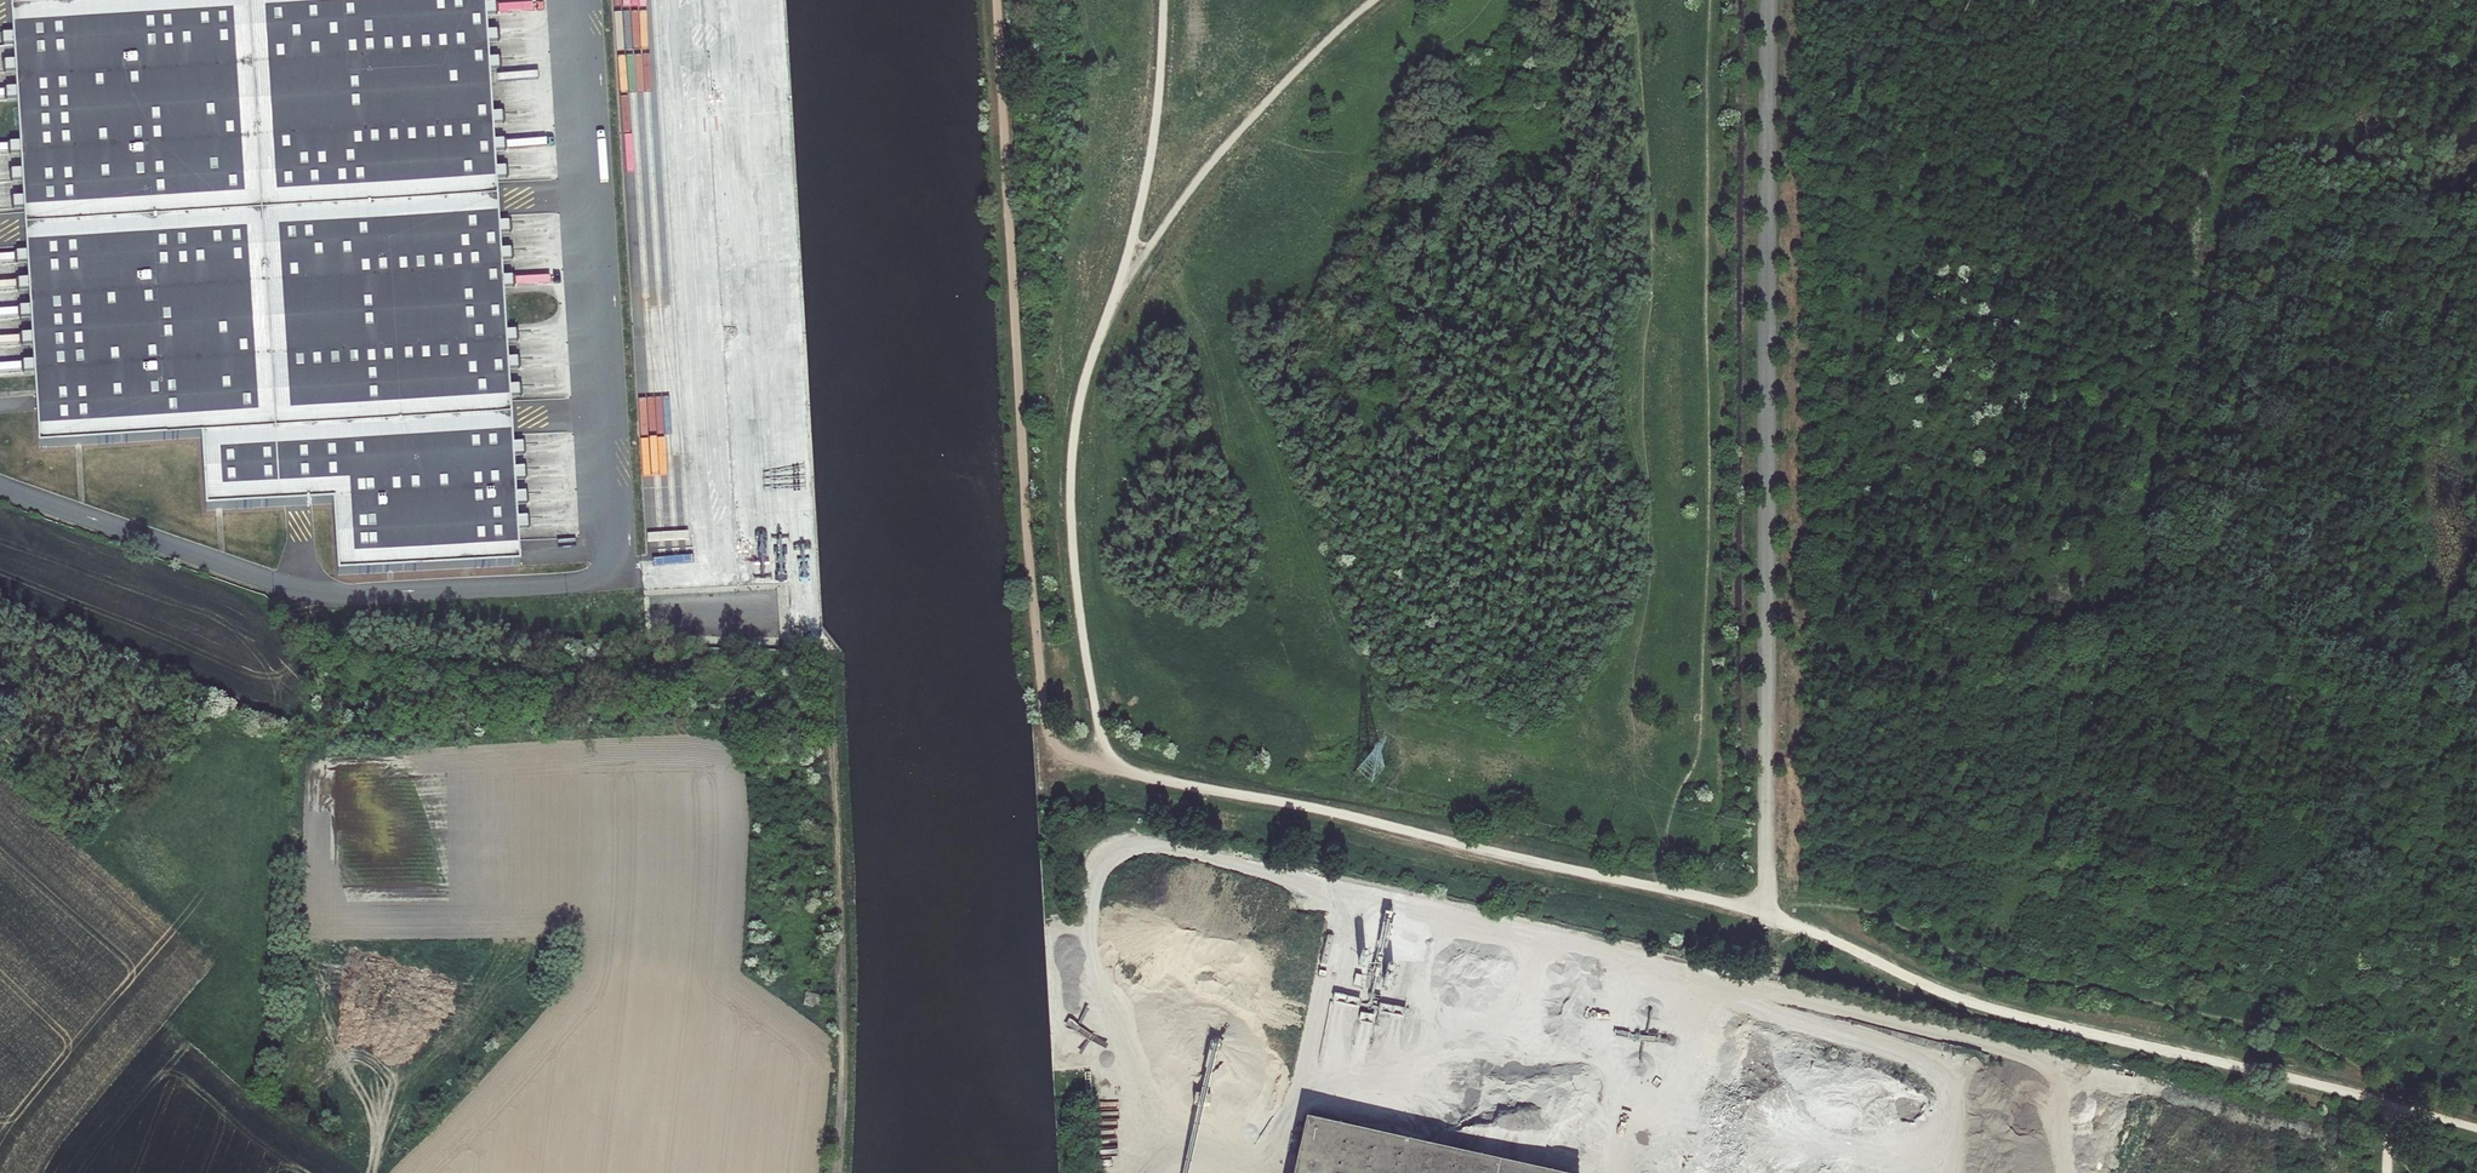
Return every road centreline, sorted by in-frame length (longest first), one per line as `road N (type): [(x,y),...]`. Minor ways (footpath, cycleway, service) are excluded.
road 1 (track): [(998,0),(1031,584),(1051,750),(1137,776)]

